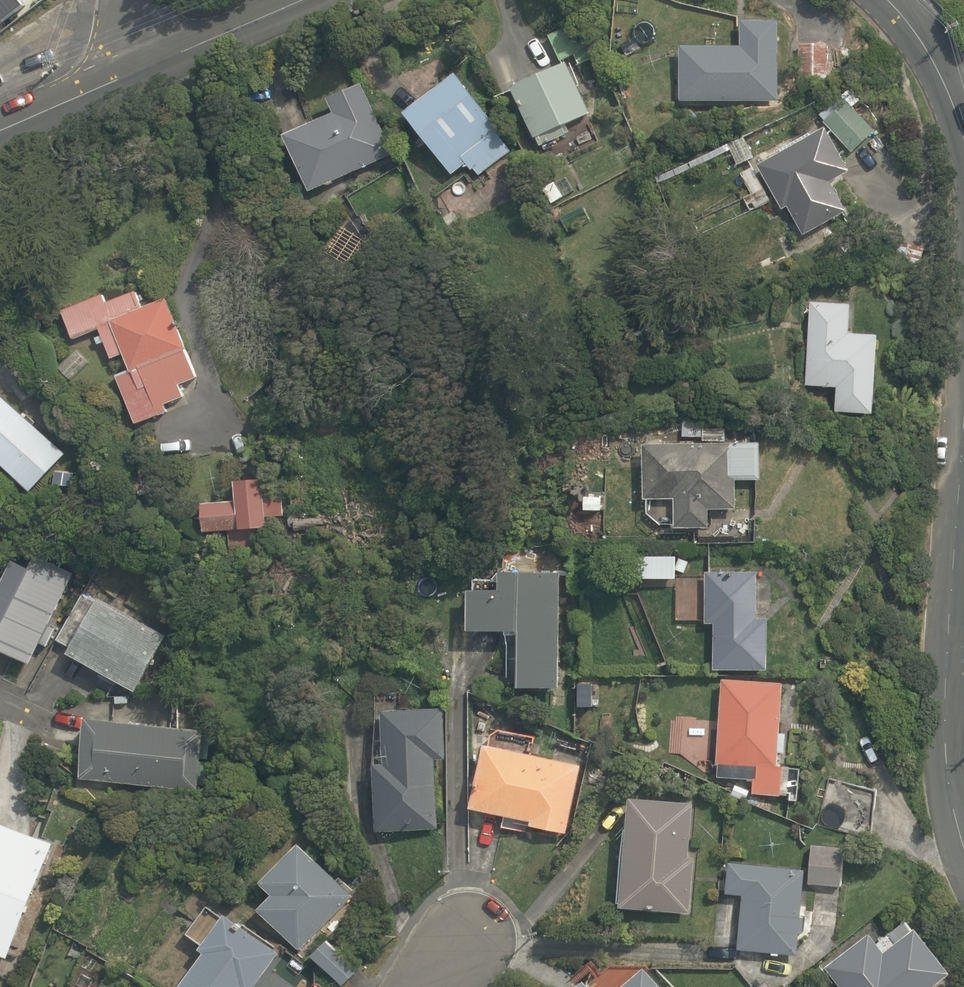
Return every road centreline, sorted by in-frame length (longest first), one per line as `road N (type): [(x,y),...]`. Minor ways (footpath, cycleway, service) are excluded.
road 1 (tertiary): [(963,592),(947,744),(963,841)]
road 2 (tertiary): [(141,68),(309,0)]
road 3 (tertiary): [(0,132),(141,68)]
road 4 (tertiary): [(889,0),(935,58),(963,121)]

